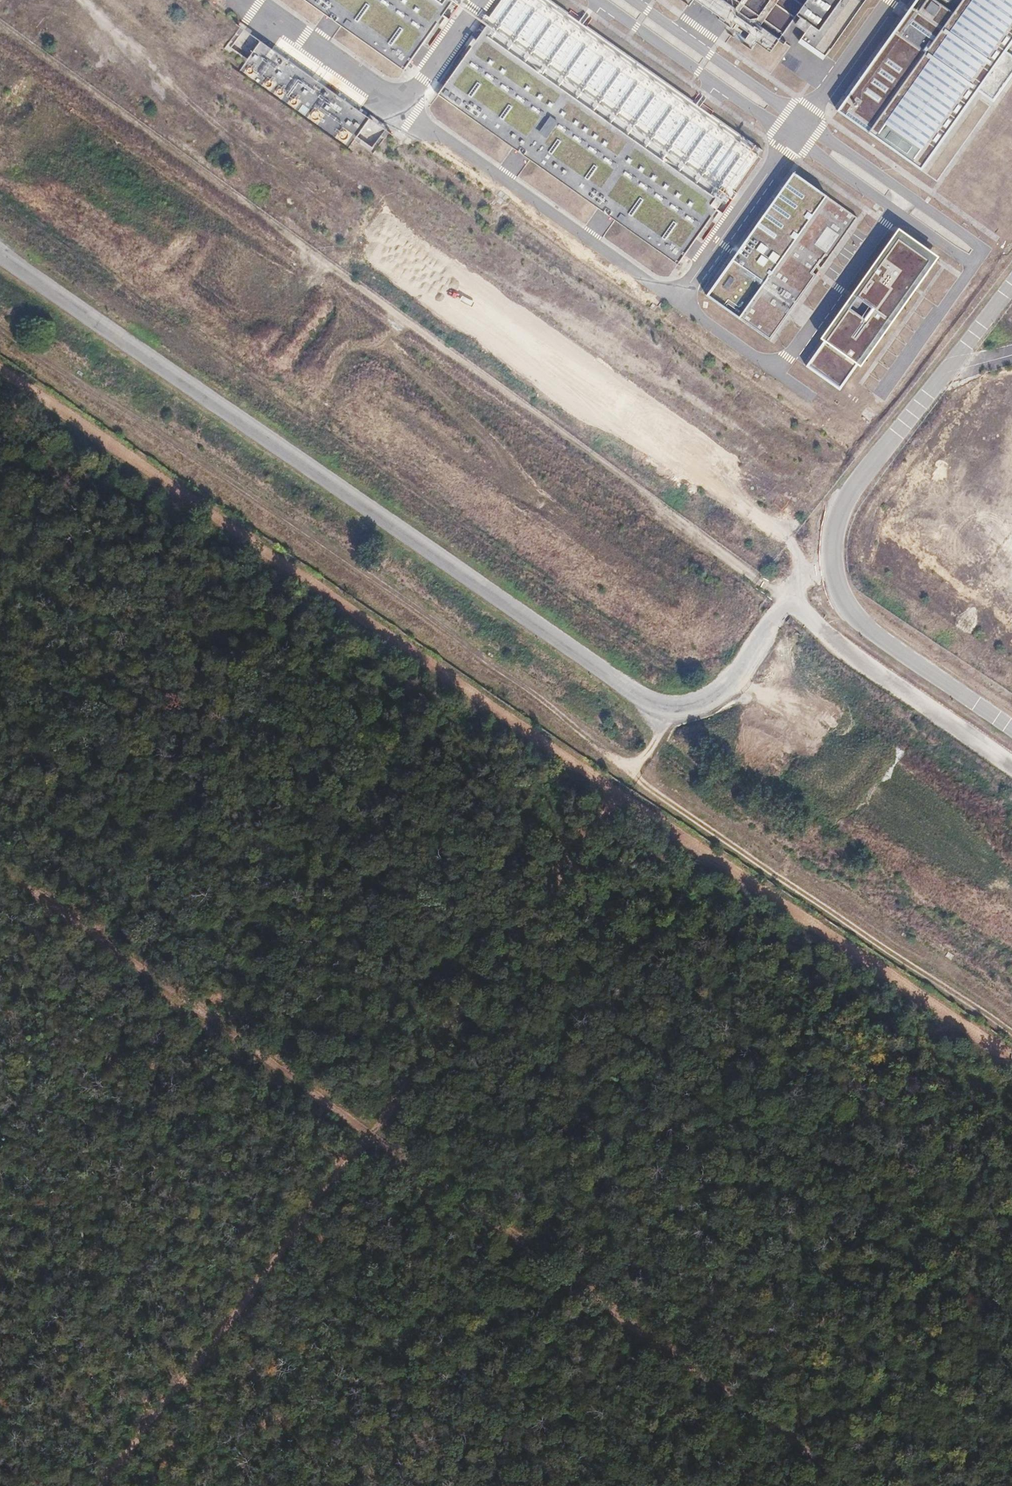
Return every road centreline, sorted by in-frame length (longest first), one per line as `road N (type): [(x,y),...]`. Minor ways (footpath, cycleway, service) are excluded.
road 1 (track): [(0,49),(860,658)]
road 2 (track): [(636,773),(101,1485)]
road 3 (track): [(0,323),(636,773)]

